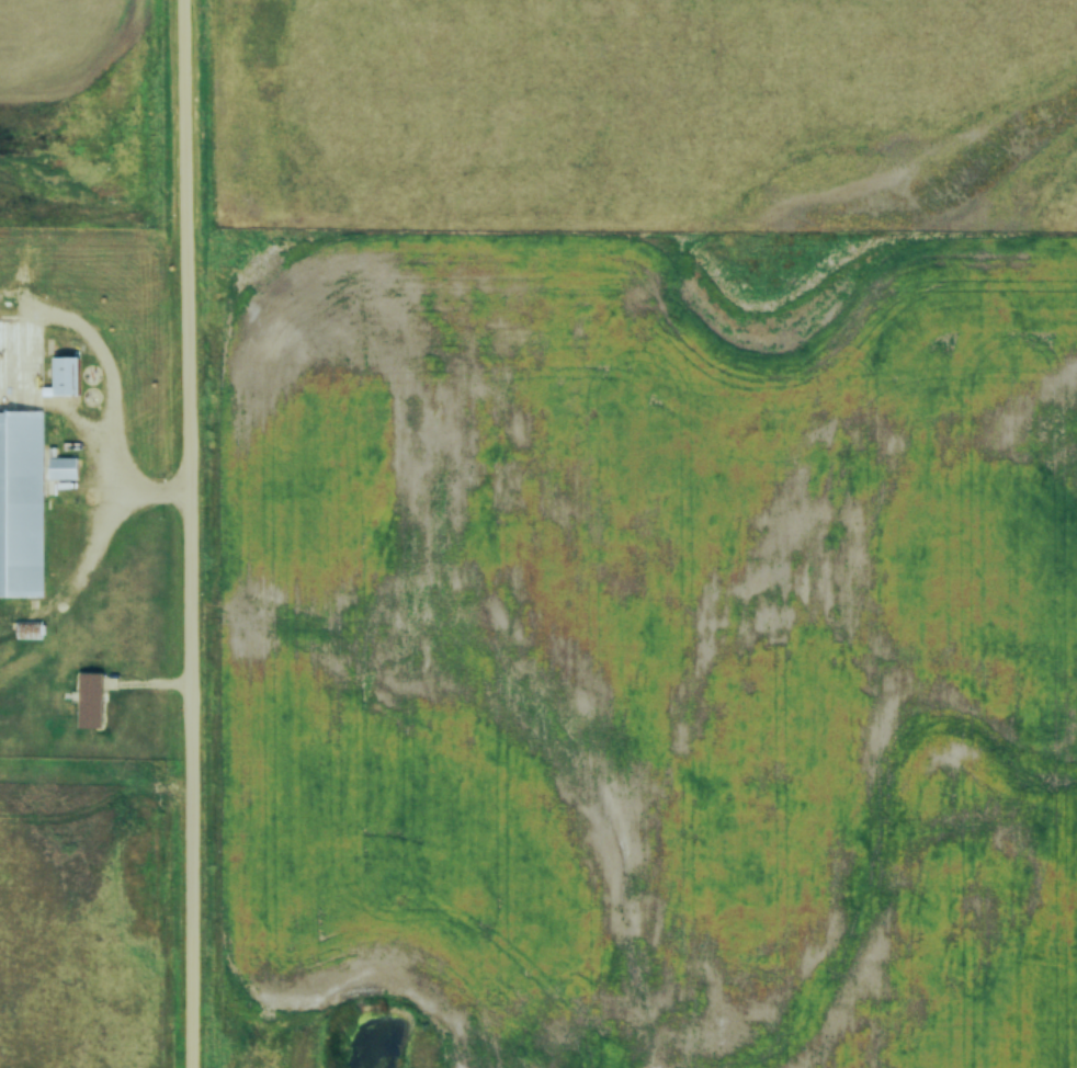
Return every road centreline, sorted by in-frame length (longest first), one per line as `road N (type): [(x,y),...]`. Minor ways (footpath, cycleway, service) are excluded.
road 1 (residential): [(191,1067),(184,0)]

